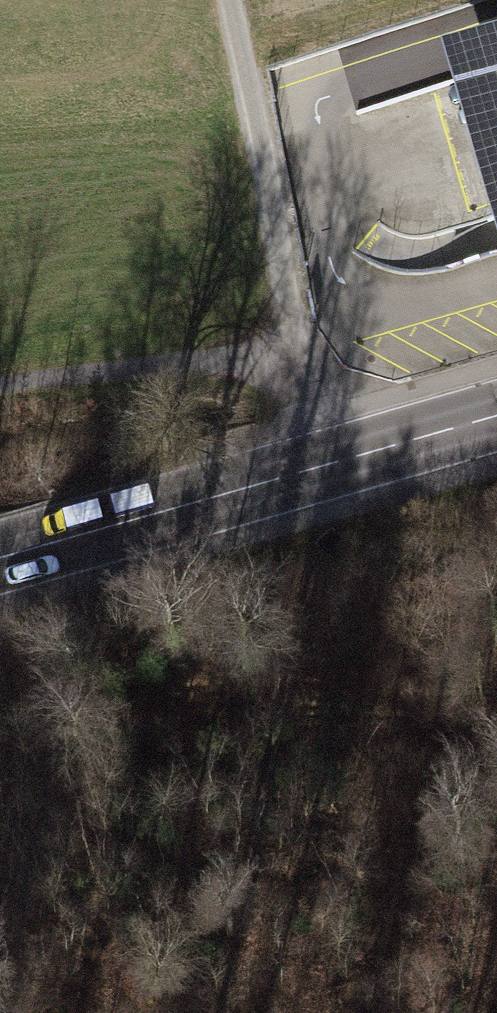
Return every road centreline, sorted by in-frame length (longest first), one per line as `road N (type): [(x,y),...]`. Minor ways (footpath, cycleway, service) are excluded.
road 1 (secondary): [(496,427),(0,564)]
road 2 (track): [(496,723),(428,730),(249,714),(77,715),(6,705),(0,696)]
road 3 (track): [(339,473),(301,354),(229,0)]
road 4 (track): [(301,354),(0,390)]

